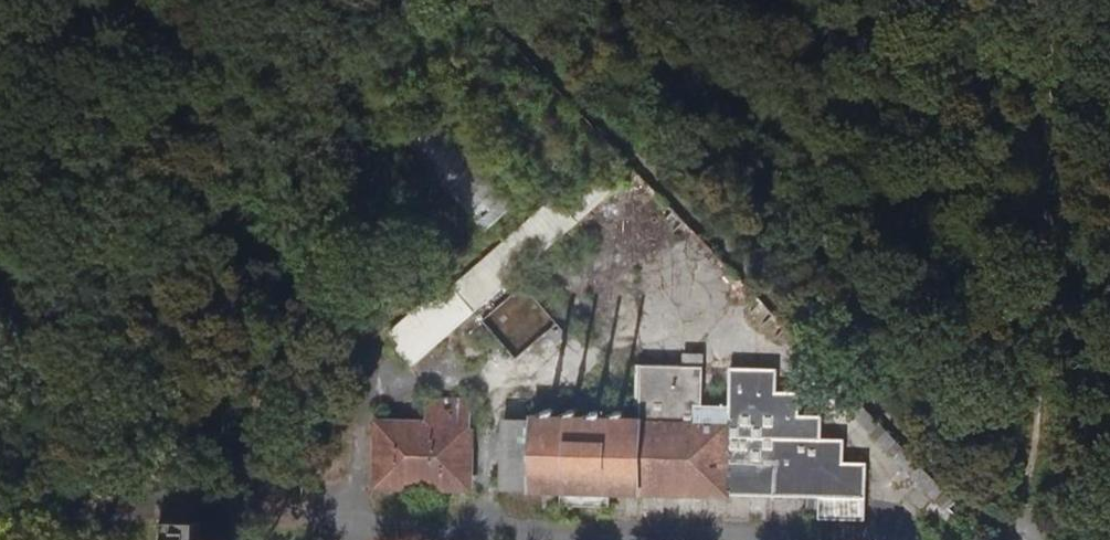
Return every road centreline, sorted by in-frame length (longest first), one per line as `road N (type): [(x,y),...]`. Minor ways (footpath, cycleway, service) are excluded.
road 1 (track): [(476,0),(1006,539)]
road 2 (track): [(1038,0),(1029,539)]

